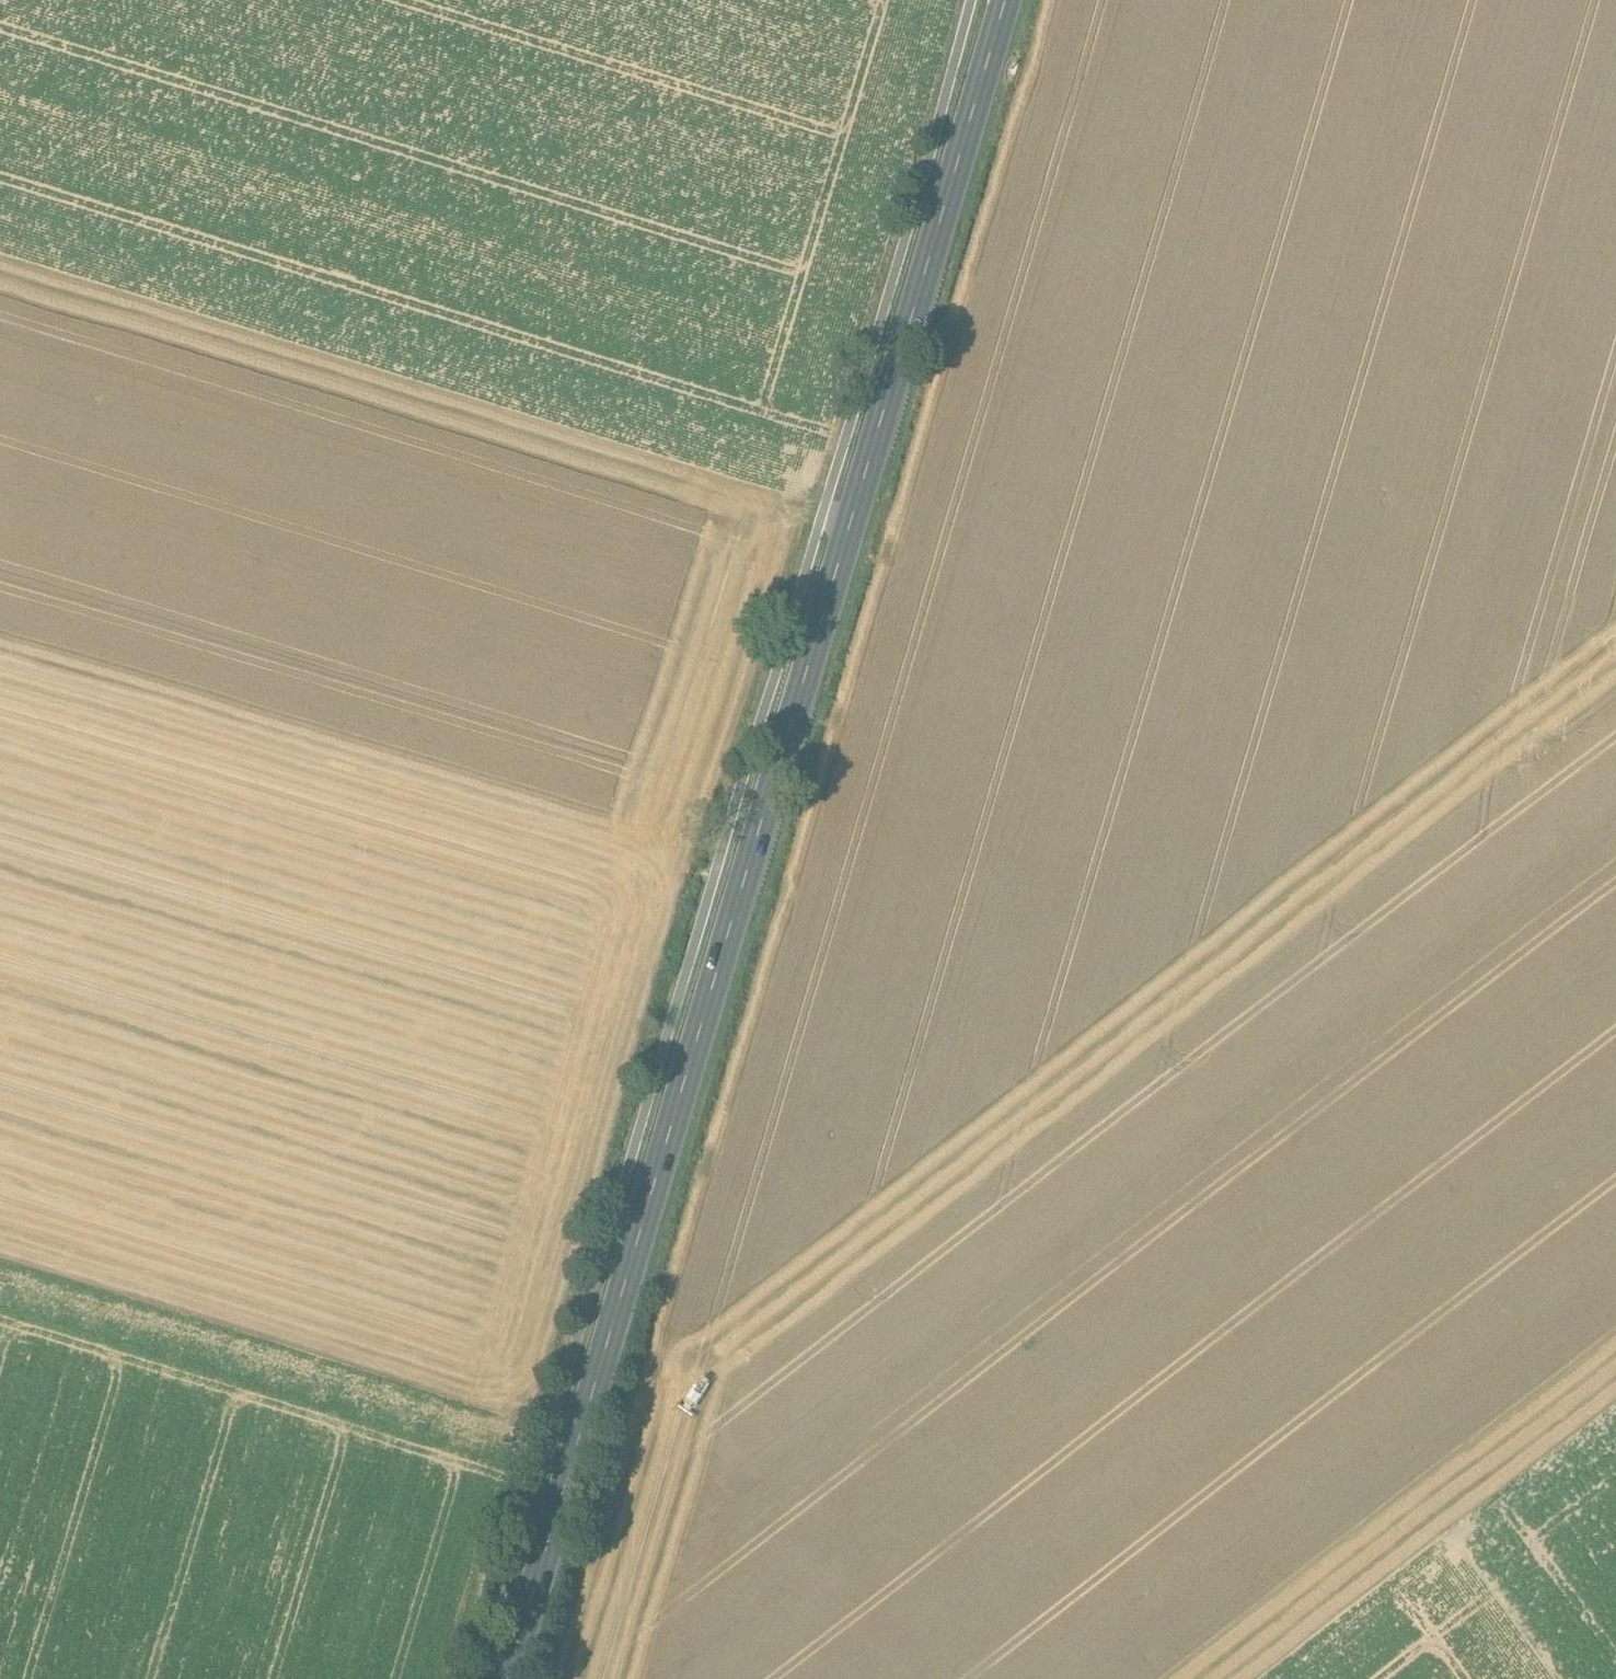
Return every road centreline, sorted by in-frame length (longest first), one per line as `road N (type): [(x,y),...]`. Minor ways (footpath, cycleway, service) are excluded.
road 1 (primary): [(508,1678),(1006,0)]

